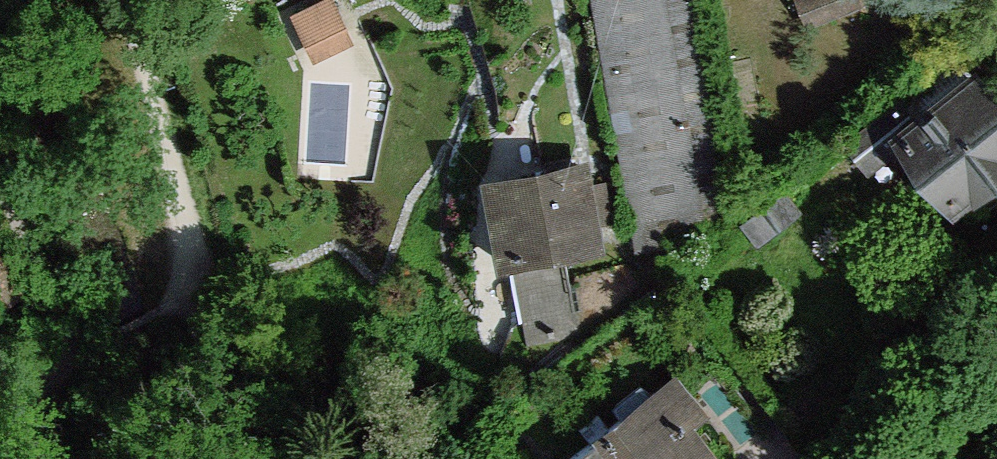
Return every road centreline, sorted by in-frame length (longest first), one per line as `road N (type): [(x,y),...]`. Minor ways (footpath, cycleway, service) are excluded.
road 1 (track): [(204,295),(129,0)]

